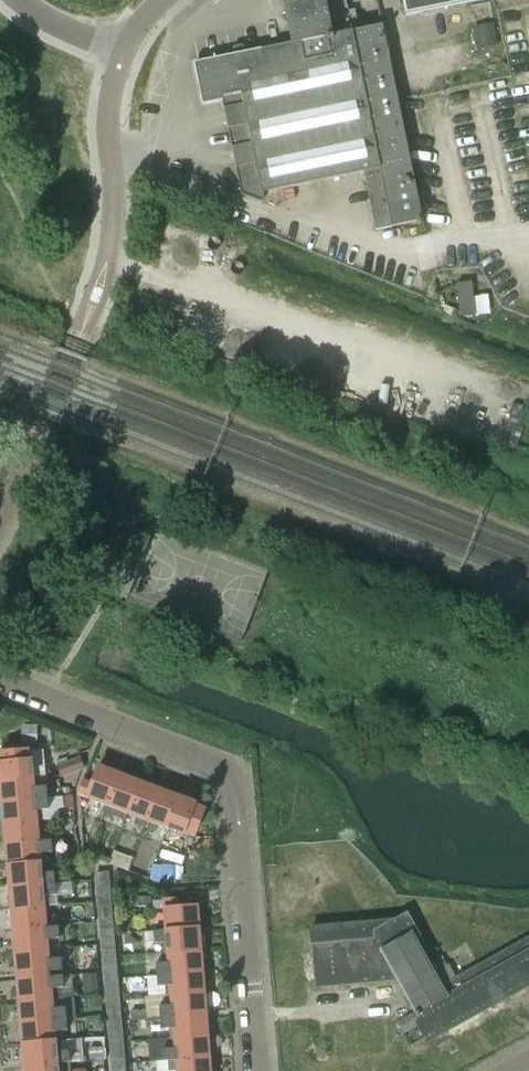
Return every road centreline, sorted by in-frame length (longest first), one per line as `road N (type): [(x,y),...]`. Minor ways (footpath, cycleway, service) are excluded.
road 1 (residential): [(259,1070),(233,769),(0,679)]
road 2 (residential): [(33,10),(124,51),(161,0)]

